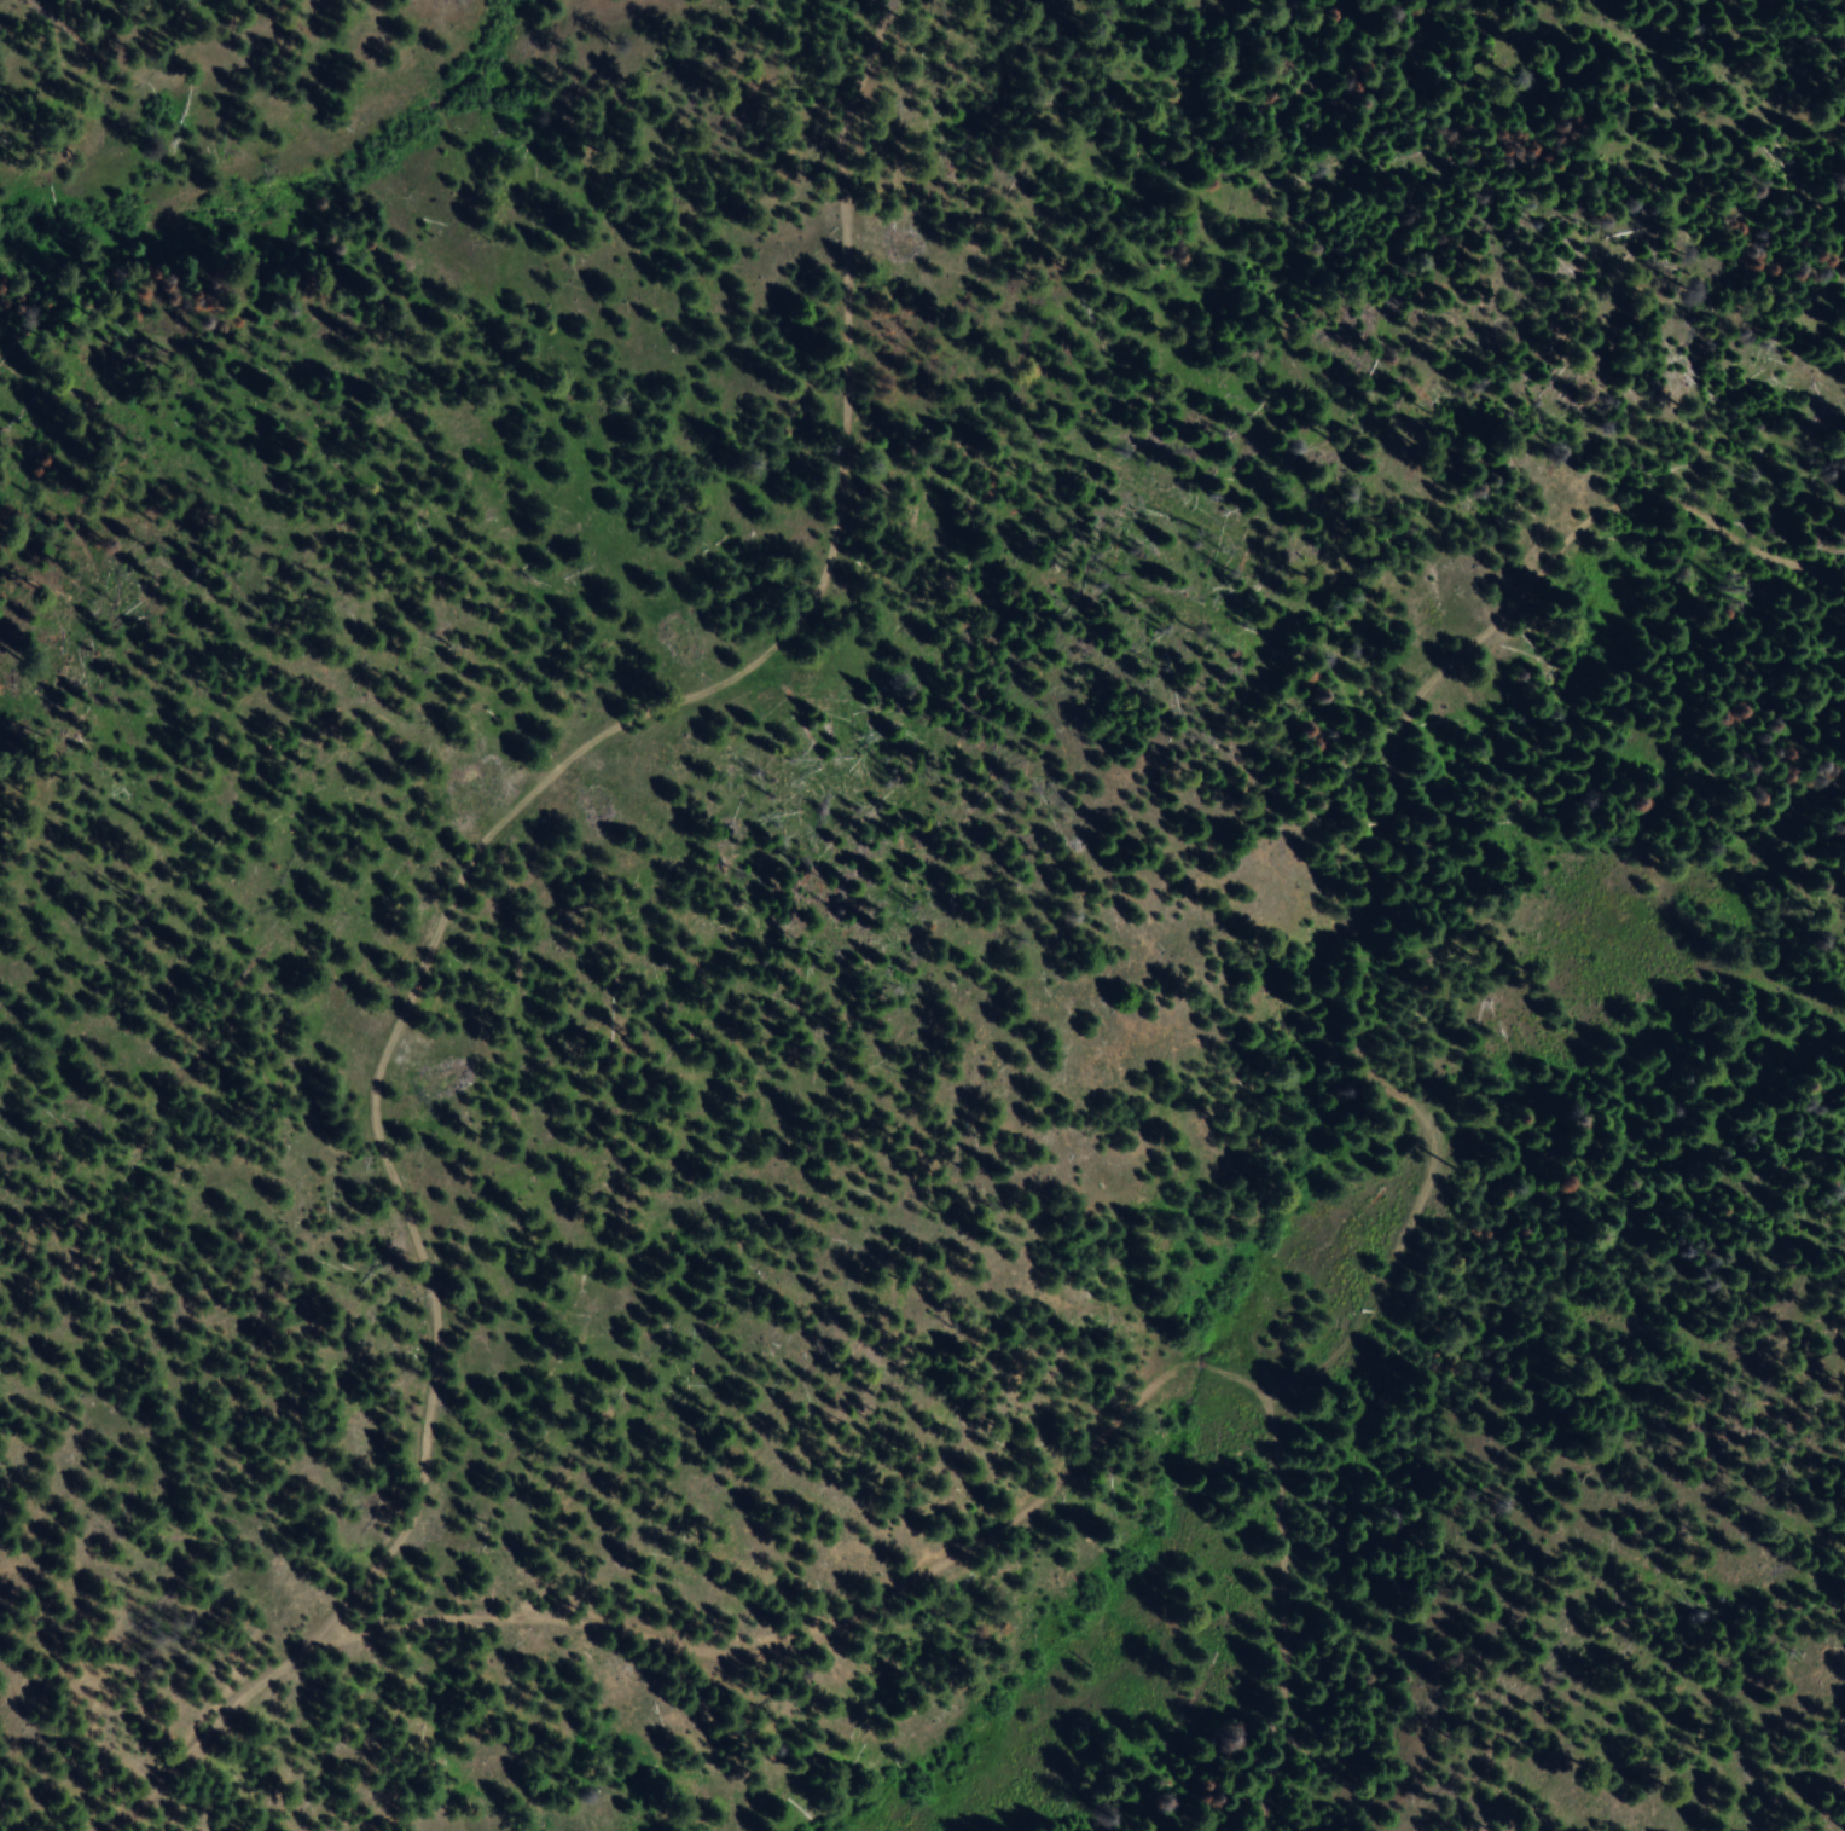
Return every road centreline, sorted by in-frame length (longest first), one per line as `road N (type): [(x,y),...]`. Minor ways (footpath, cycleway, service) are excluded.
road 1 (track): [(28,1830),(266,1693),(417,1501),(452,1349),(424,1234),(378,1157),(362,1070),(425,912),(563,767),(738,677),(822,584),(858,404),(845,187),(893,0)]
road 2 (track): [(266,1693),(441,1630),(650,1621),(754,1644),(868,1633),(1035,1497),(1148,1383),(1185,1364),(1230,1369),(1265,1387),(1293,1465),(1271,1830)]
road 3 (track): [(1844,584),(1731,539),(1698,505),(1669,497),(1592,518),(1435,680),(1394,775),(1362,922),(1376,1062),(1432,1137),(1438,1183),(1329,1371),(1265,1387)]

